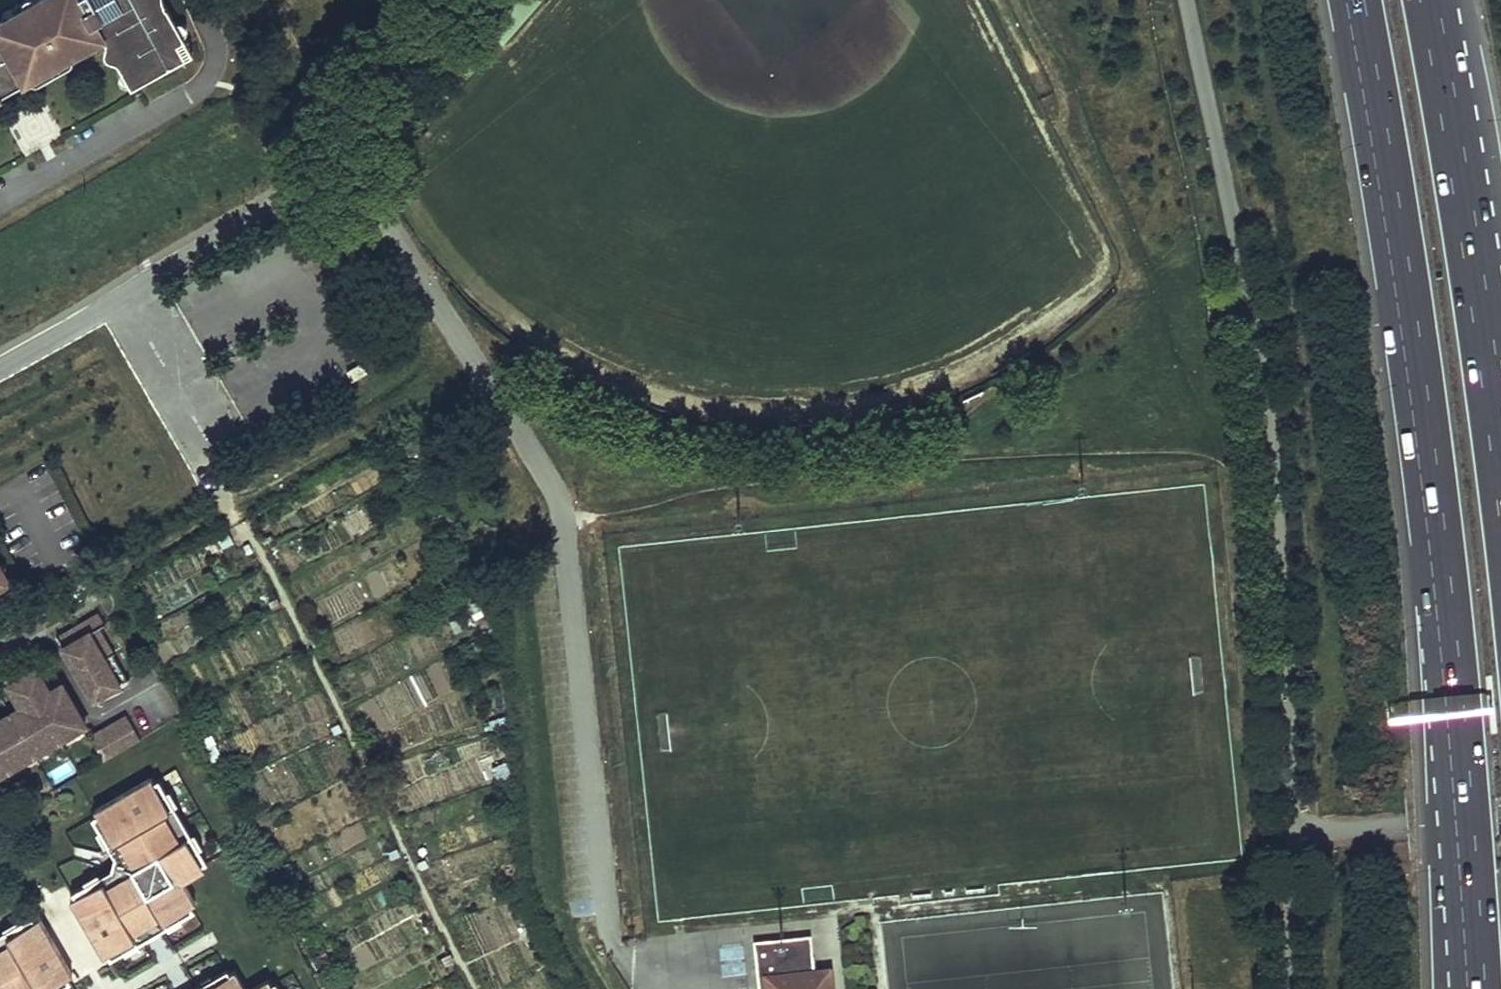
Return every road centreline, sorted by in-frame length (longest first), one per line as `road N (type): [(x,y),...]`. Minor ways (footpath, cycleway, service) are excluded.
road 1 (motorway): [(1353,0),(1427,442),(1463,791),(1473,988)]
road 2 (motorway): [(1486,332),(1431,0)]
road 3 (residential): [(197,0),(213,39),(214,77),(0,201)]

